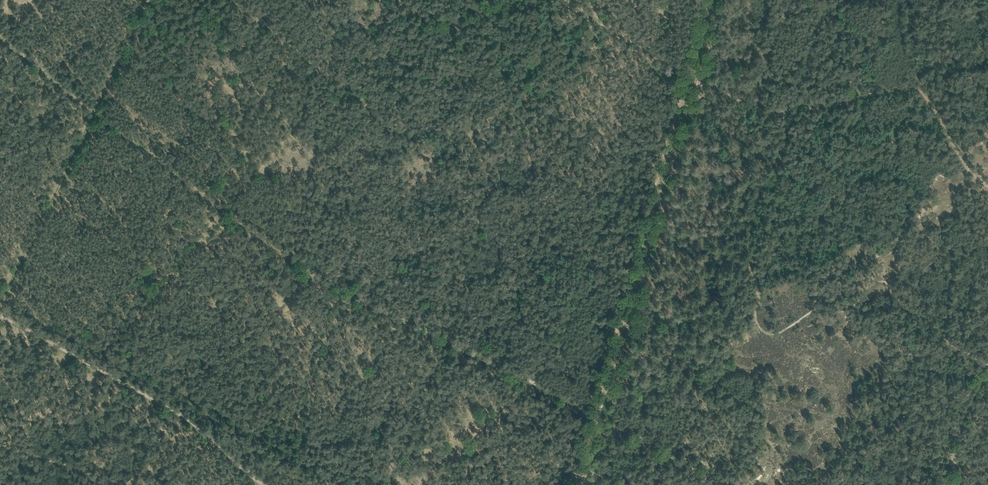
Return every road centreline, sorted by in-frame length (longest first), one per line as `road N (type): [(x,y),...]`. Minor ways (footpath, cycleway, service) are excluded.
road 1 (track): [(780,105),(787,139),(754,212),(749,258),(761,328),(772,336),(863,285),(884,282),(987,368)]
road 2 (track): [(712,0),(579,484)]
road 3 (track): [(0,314),(184,416),(267,484)]
road 4 (track): [(987,181),(914,85),(780,105)]

